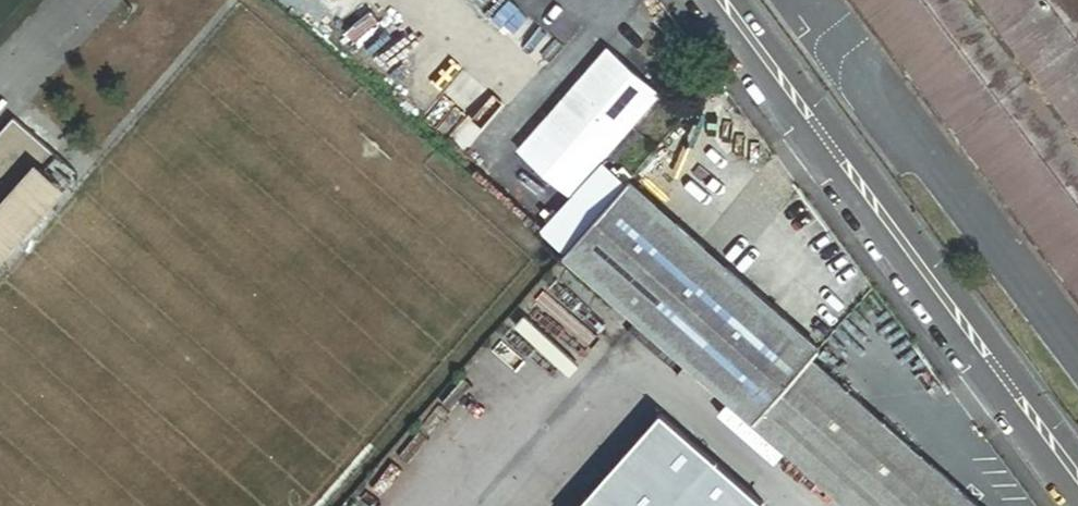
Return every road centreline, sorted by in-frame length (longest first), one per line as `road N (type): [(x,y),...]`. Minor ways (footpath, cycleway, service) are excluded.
road 1 (unclassified): [(1077,491),(710,0)]

